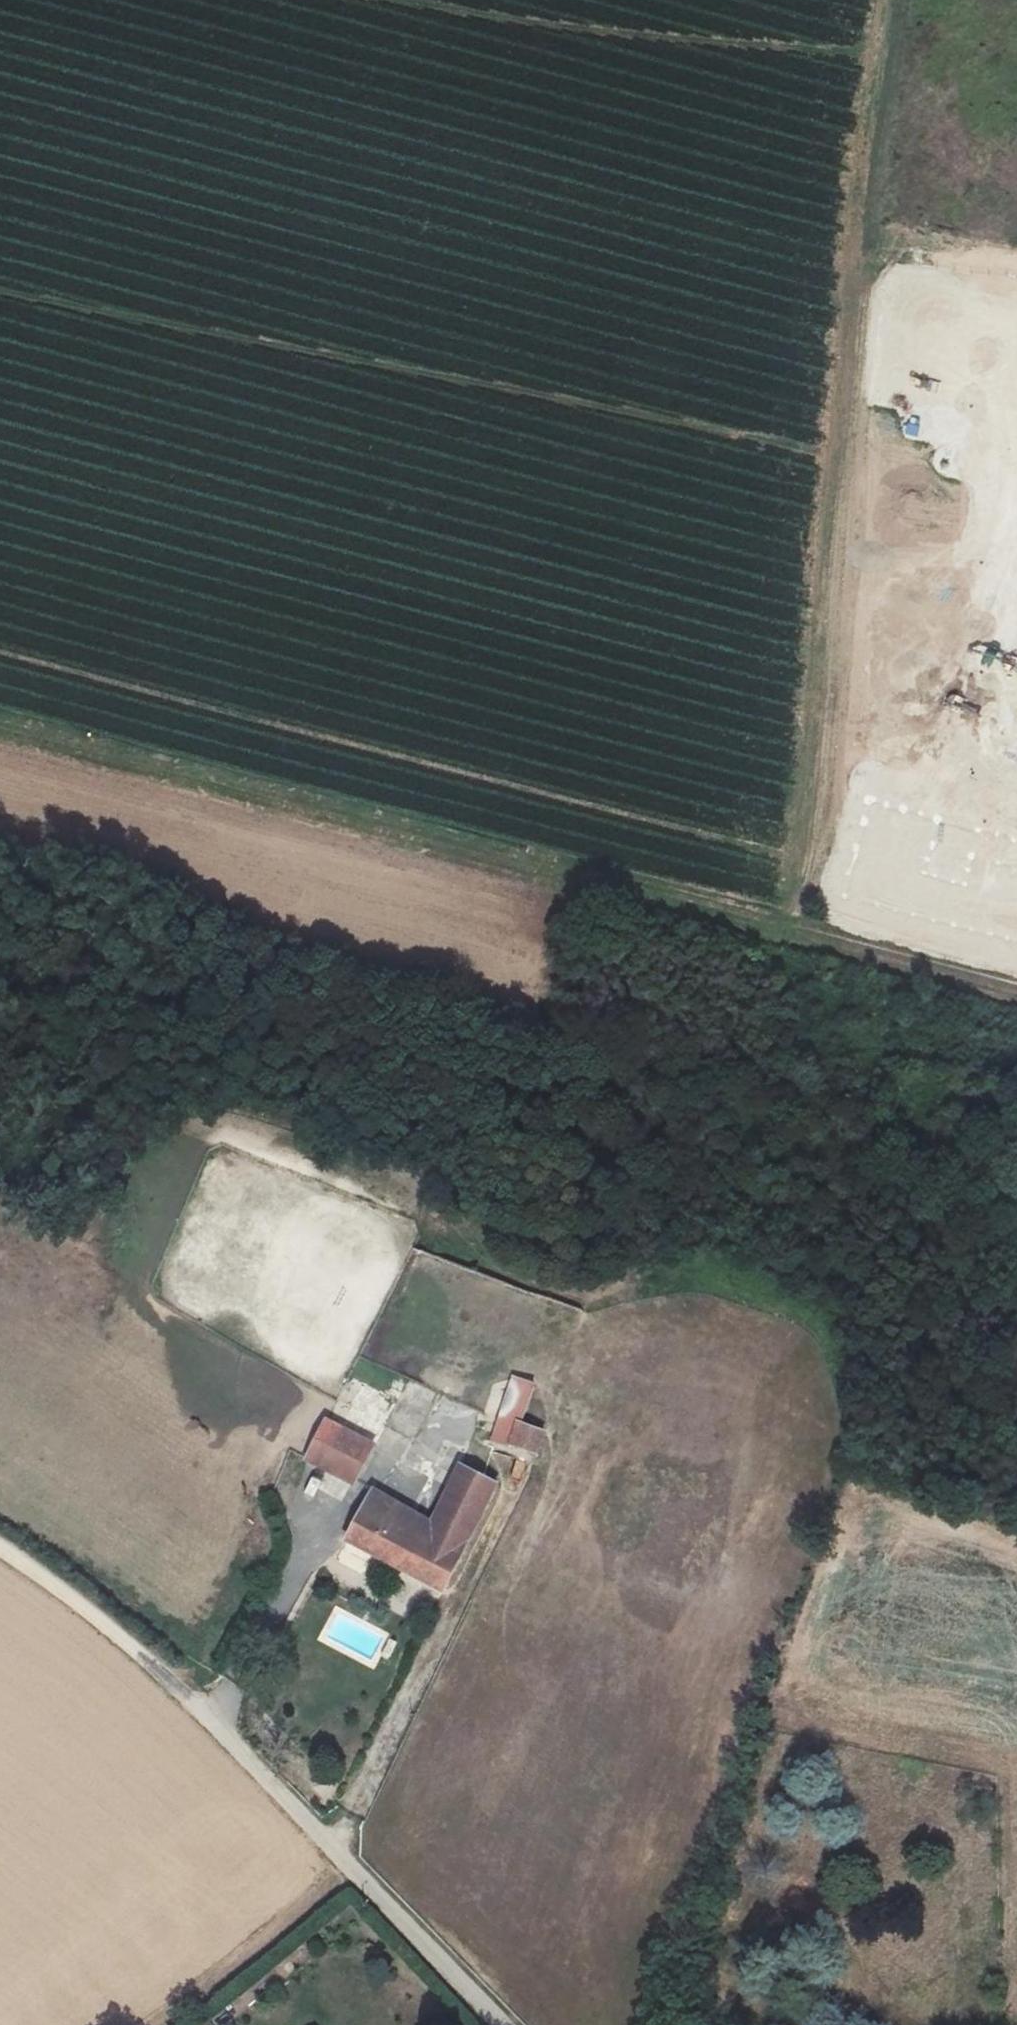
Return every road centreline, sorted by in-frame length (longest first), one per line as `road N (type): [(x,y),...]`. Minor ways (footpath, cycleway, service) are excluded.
road 1 (unclassified): [(504,2024),(192,1706)]
road 2 (track): [(192,1706),(80,1605),(0,1550)]

